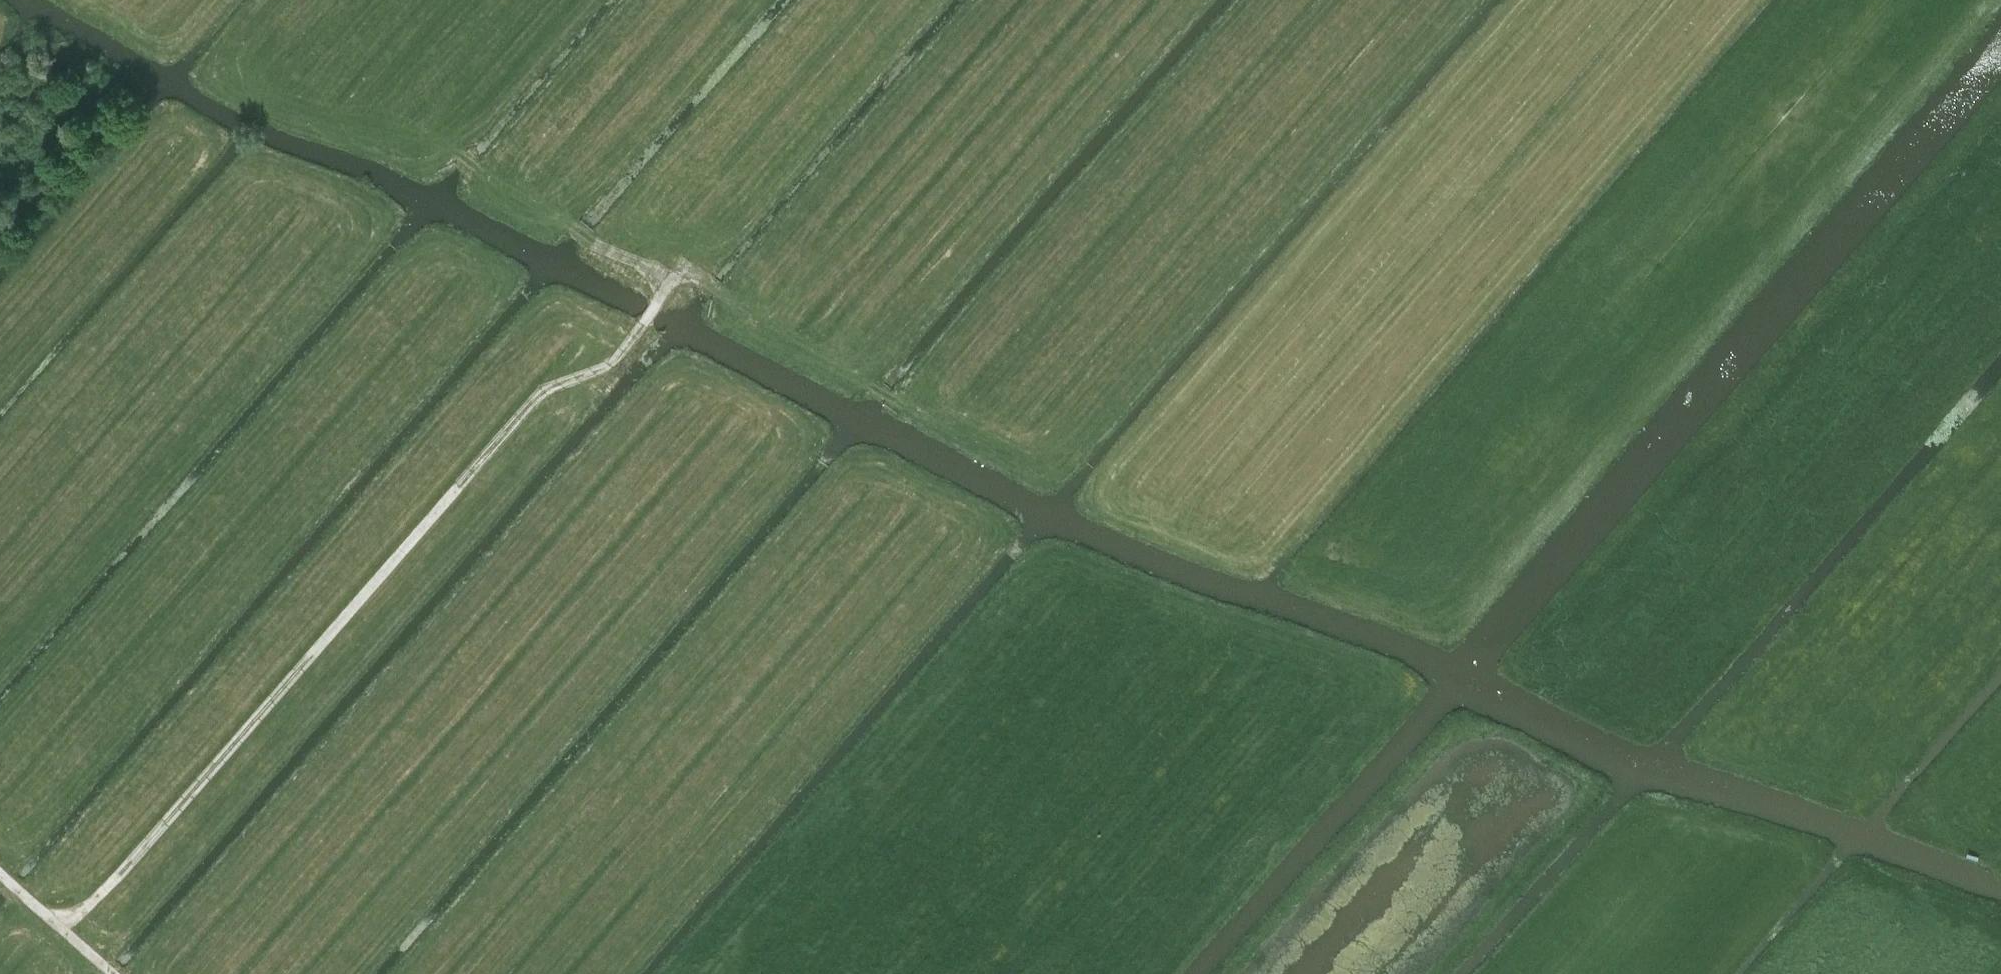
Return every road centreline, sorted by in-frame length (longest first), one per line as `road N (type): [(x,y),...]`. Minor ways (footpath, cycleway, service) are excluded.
road 1 (track): [(75,921),(556,376),(613,361),(682,284)]
road 2 (track): [(134,973),(0,858)]

